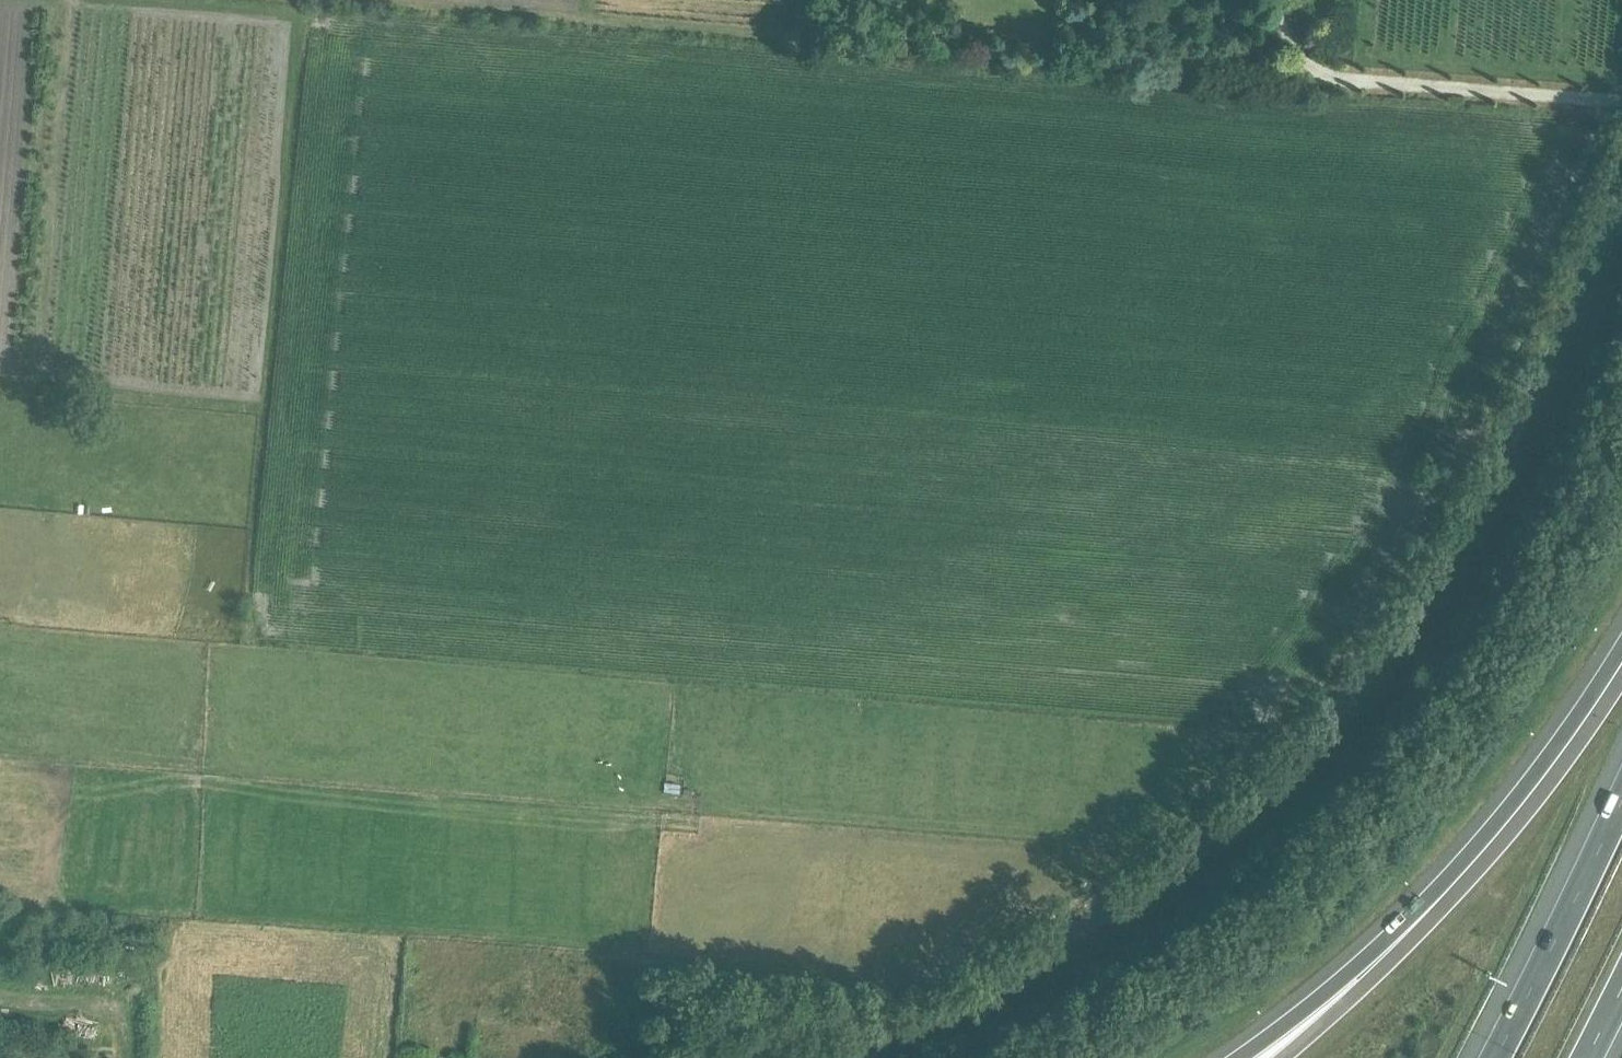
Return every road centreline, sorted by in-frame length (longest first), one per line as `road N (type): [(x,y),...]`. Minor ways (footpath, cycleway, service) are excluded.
road 1 (unclassified): [(845,1057),(1035,958),(1182,859),(1310,749),(1400,635),(1477,506),(1621,189)]
road 2 (motorway): [(1621,650),(1553,749),(1413,918),(1238,1057)]
road 3 (motorway): [(1621,812),(1499,1057)]

